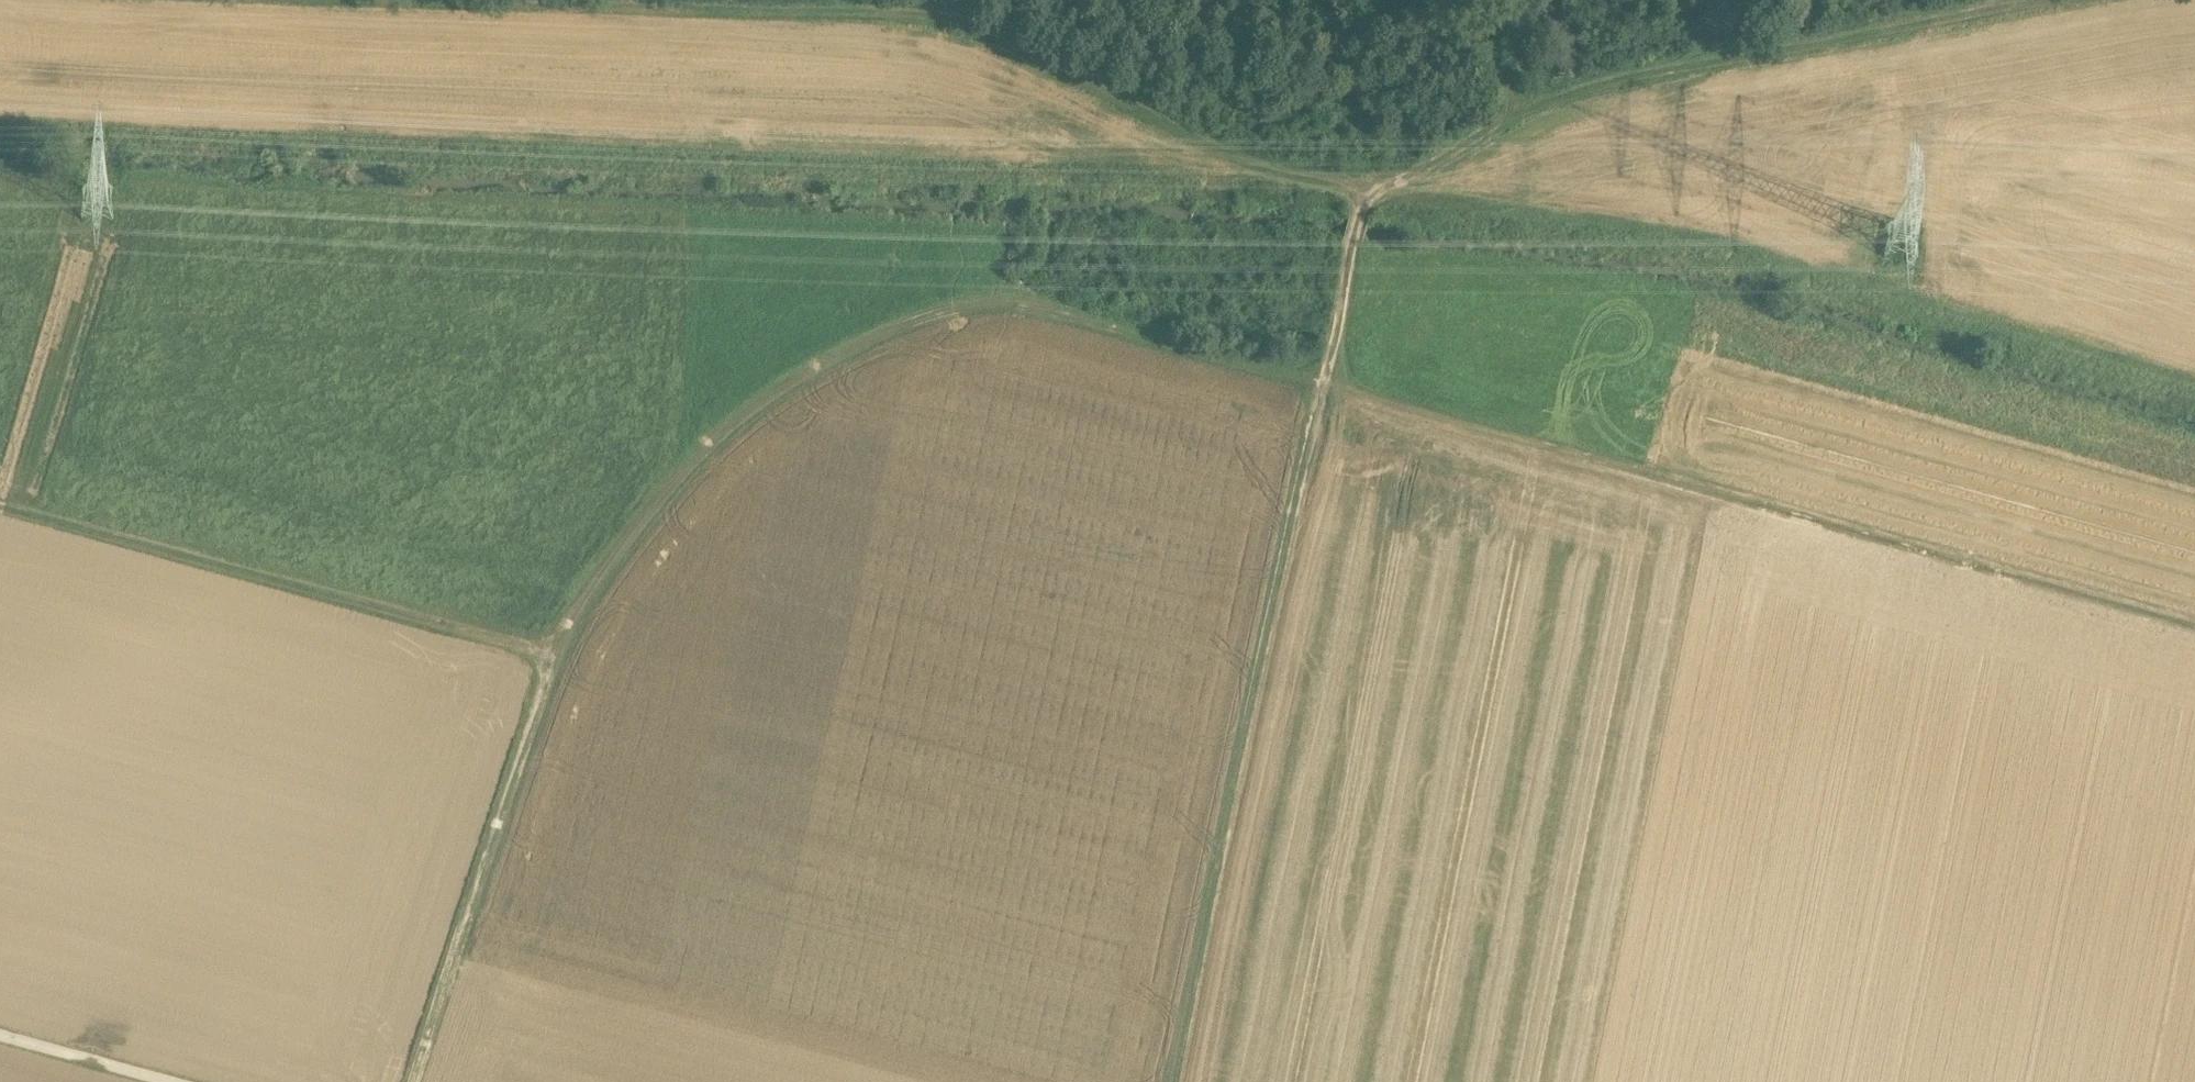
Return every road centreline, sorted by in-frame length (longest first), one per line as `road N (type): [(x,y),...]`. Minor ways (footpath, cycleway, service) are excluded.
road 1 (track): [(1370,195),(1178,124),(947,19),(682,8),(451,13),(196,0)]
road 2 (track): [(551,654),(639,529),(716,445),(846,354),(950,311),(1008,303),(1068,315),(1325,384)]
road 3 (track): [(2194,625),(1325,384)]
road 4 (track): [(1325,384),(1359,211),(1370,195),(1491,124),(1662,71),(2041,0)]
road 5 (track): [(1325,384),(1176,1081)]
road 6 (track): [(0,505),(551,654)]
road 7 (track): [(551,654),(412,1081)]
road 8 (track): [(0,1035),(175,1081)]
road 9 (track): [(1491,124),(1452,0)]

